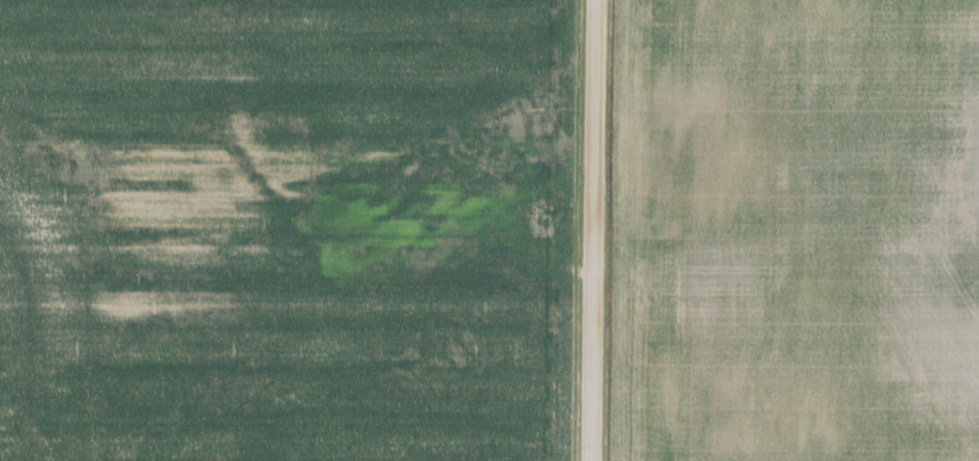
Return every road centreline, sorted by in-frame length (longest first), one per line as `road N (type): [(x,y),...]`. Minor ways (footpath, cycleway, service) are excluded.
road 1 (residential): [(609,0),(600,460)]

